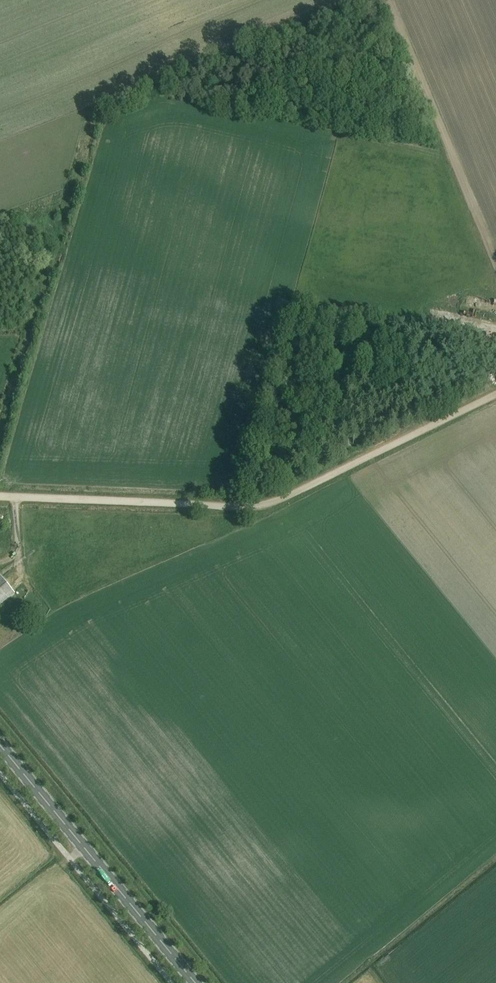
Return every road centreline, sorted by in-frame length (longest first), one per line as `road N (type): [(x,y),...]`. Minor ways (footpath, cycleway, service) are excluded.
road 1 (track): [(0,497),(264,504),(495,395)]
road 2 (secondary): [(195,982),(0,746)]
road 3 (track): [(387,0),(495,263)]
road 4 (track): [(0,439),(73,192)]

